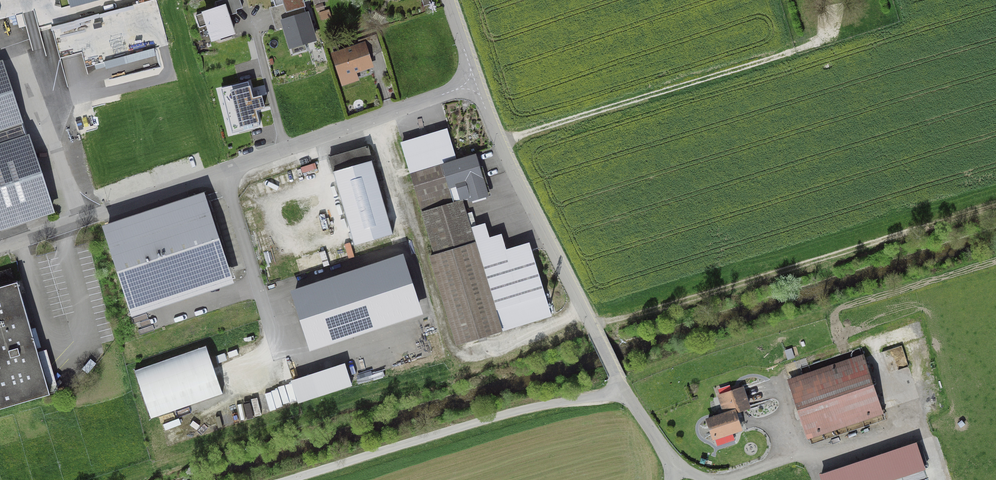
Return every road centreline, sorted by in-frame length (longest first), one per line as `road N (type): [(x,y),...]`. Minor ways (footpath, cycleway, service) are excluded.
road 1 (residential): [(0,246),(475,84)]
road 2 (residential): [(475,84),(620,386),(678,467)]
road 3 (track): [(995,208),(593,327)]

